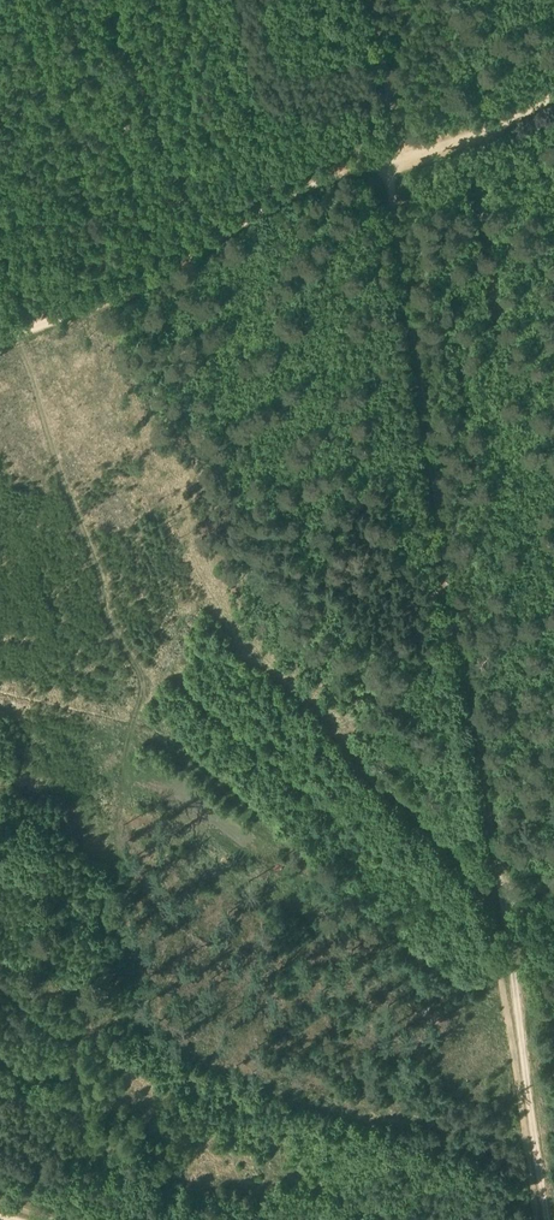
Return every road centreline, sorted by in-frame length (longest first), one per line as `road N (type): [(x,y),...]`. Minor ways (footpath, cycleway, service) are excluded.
road 1 (track): [(495,886),(393,160)]
road 2 (track): [(393,160),(299,193),(124,296),(0,343)]
road 3 (track): [(545,1219),(495,886)]
road 4 (track): [(553,95),(522,116),(393,160)]
road 5 (track): [(393,160),(369,0)]

